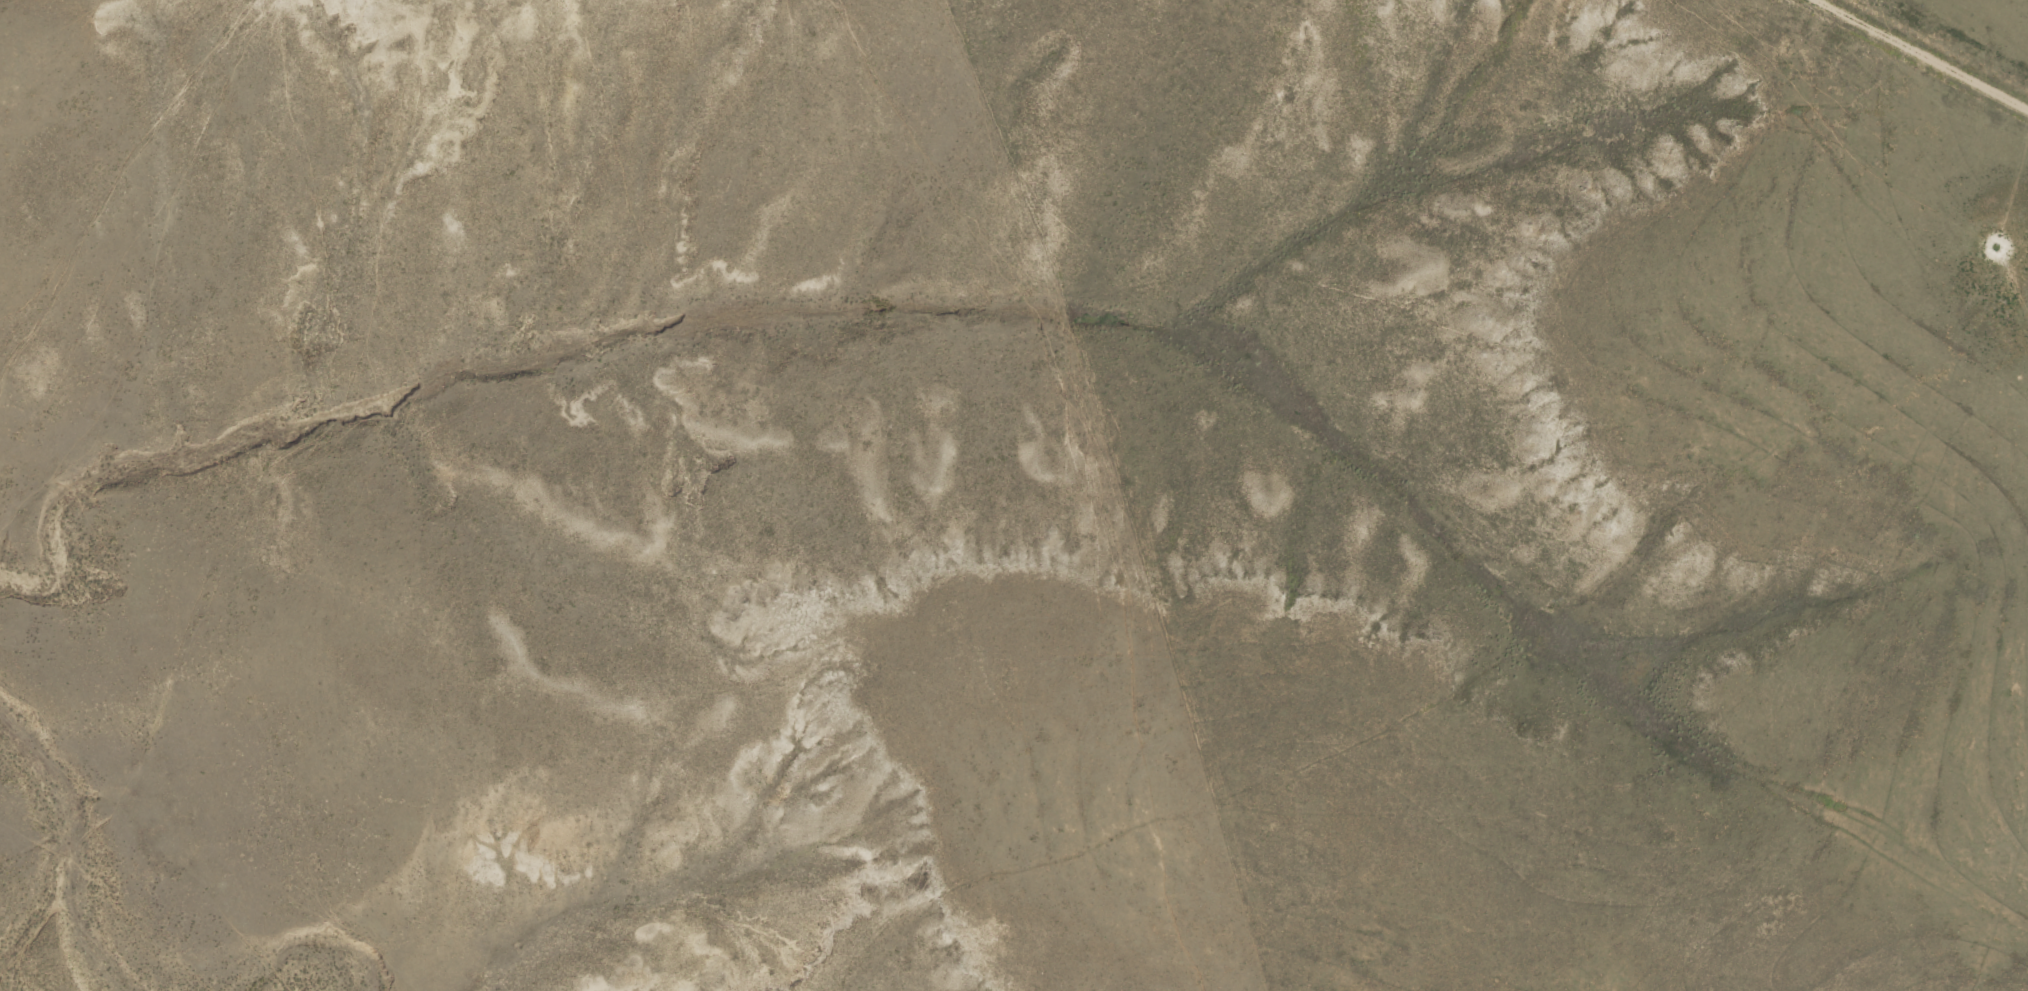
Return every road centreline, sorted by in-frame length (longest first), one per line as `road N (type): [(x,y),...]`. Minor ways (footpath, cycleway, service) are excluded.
road 1 (residential): [(2027,107),(1815,0)]

